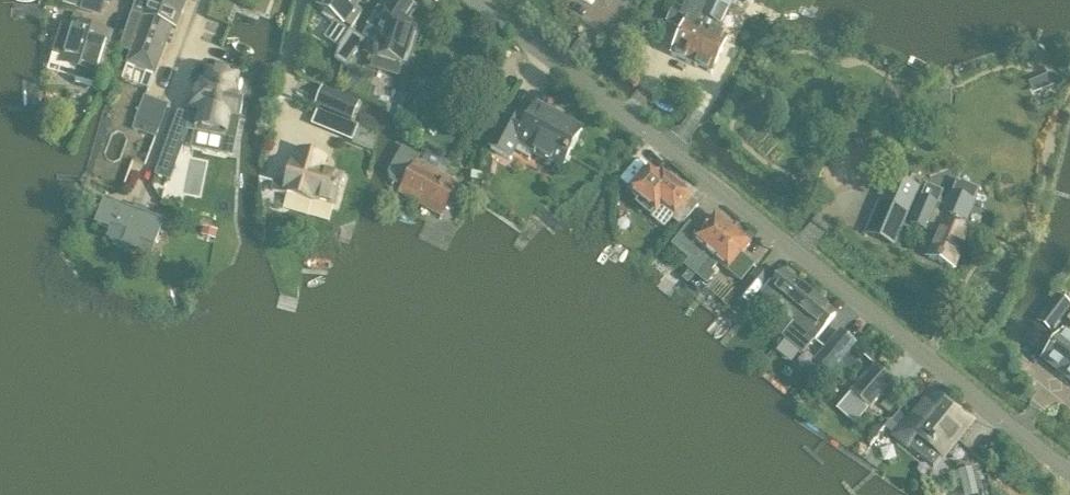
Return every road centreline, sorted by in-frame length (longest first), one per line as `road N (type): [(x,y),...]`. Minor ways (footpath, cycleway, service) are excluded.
road 1 (tertiary): [(1069,475),(476,0)]

